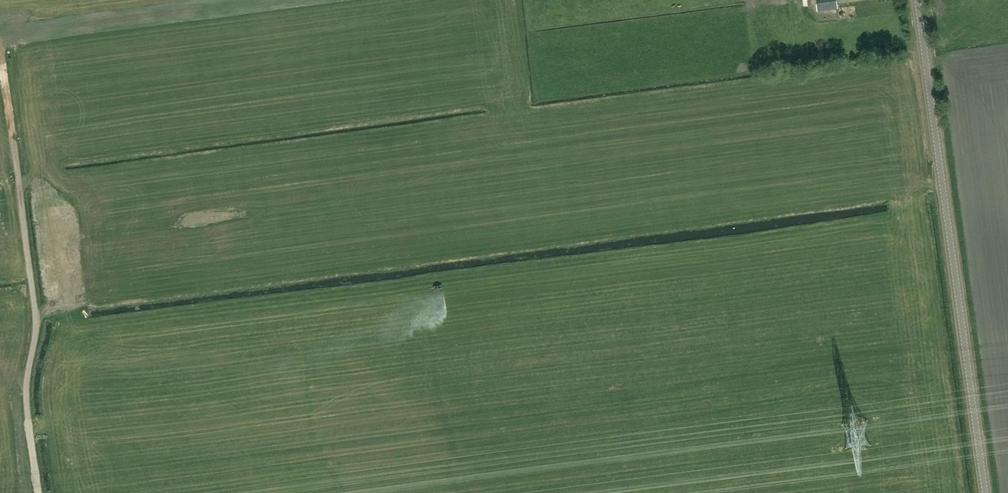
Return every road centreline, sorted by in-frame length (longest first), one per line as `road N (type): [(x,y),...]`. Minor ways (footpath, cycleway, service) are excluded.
road 1 (tertiary): [(985,492),(918,0)]
road 2 (track): [(38,492),(27,398),(36,311),(0,60)]

